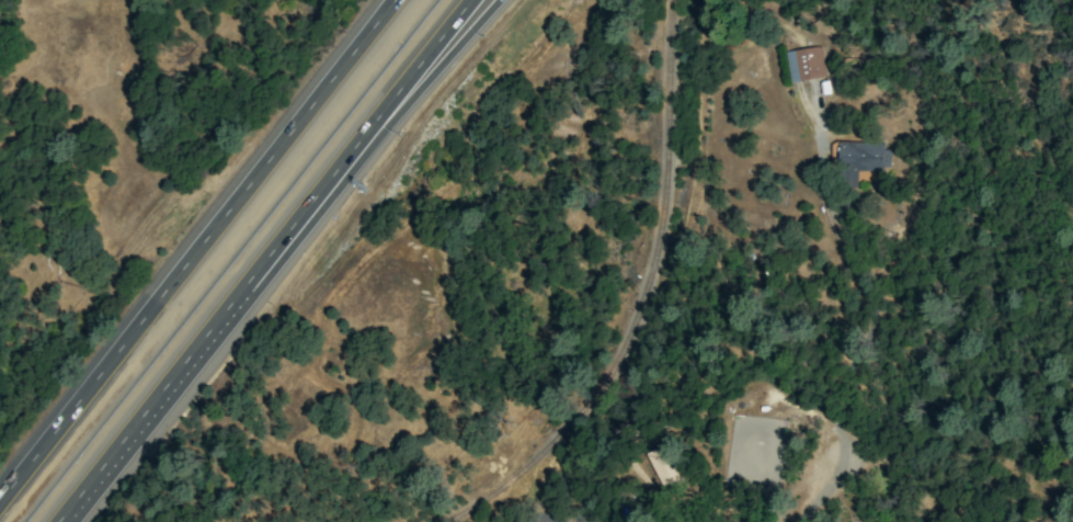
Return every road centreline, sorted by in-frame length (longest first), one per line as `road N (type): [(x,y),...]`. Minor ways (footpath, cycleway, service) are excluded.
road 1 (motorway): [(68,521),(477,0)]
road 2 (motorway): [(402,0),(0,506)]
road 3 (motorway): [(364,138),(490,0)]

